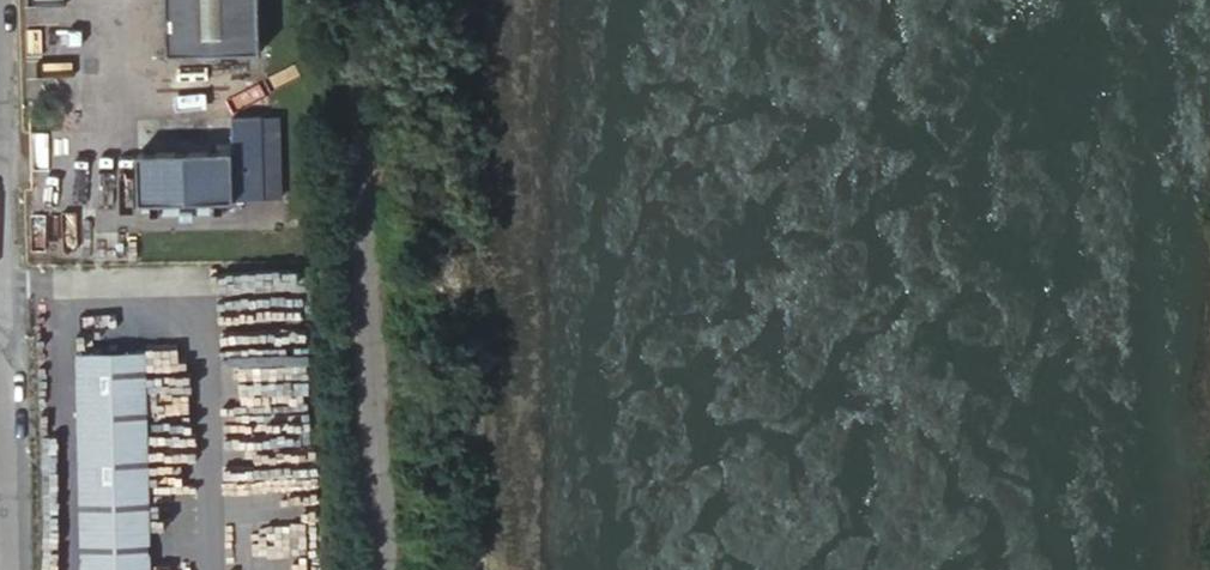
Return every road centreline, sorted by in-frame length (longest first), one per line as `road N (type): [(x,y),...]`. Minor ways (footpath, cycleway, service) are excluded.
road 1 (unclassified): [(3,569),(0,427)]

